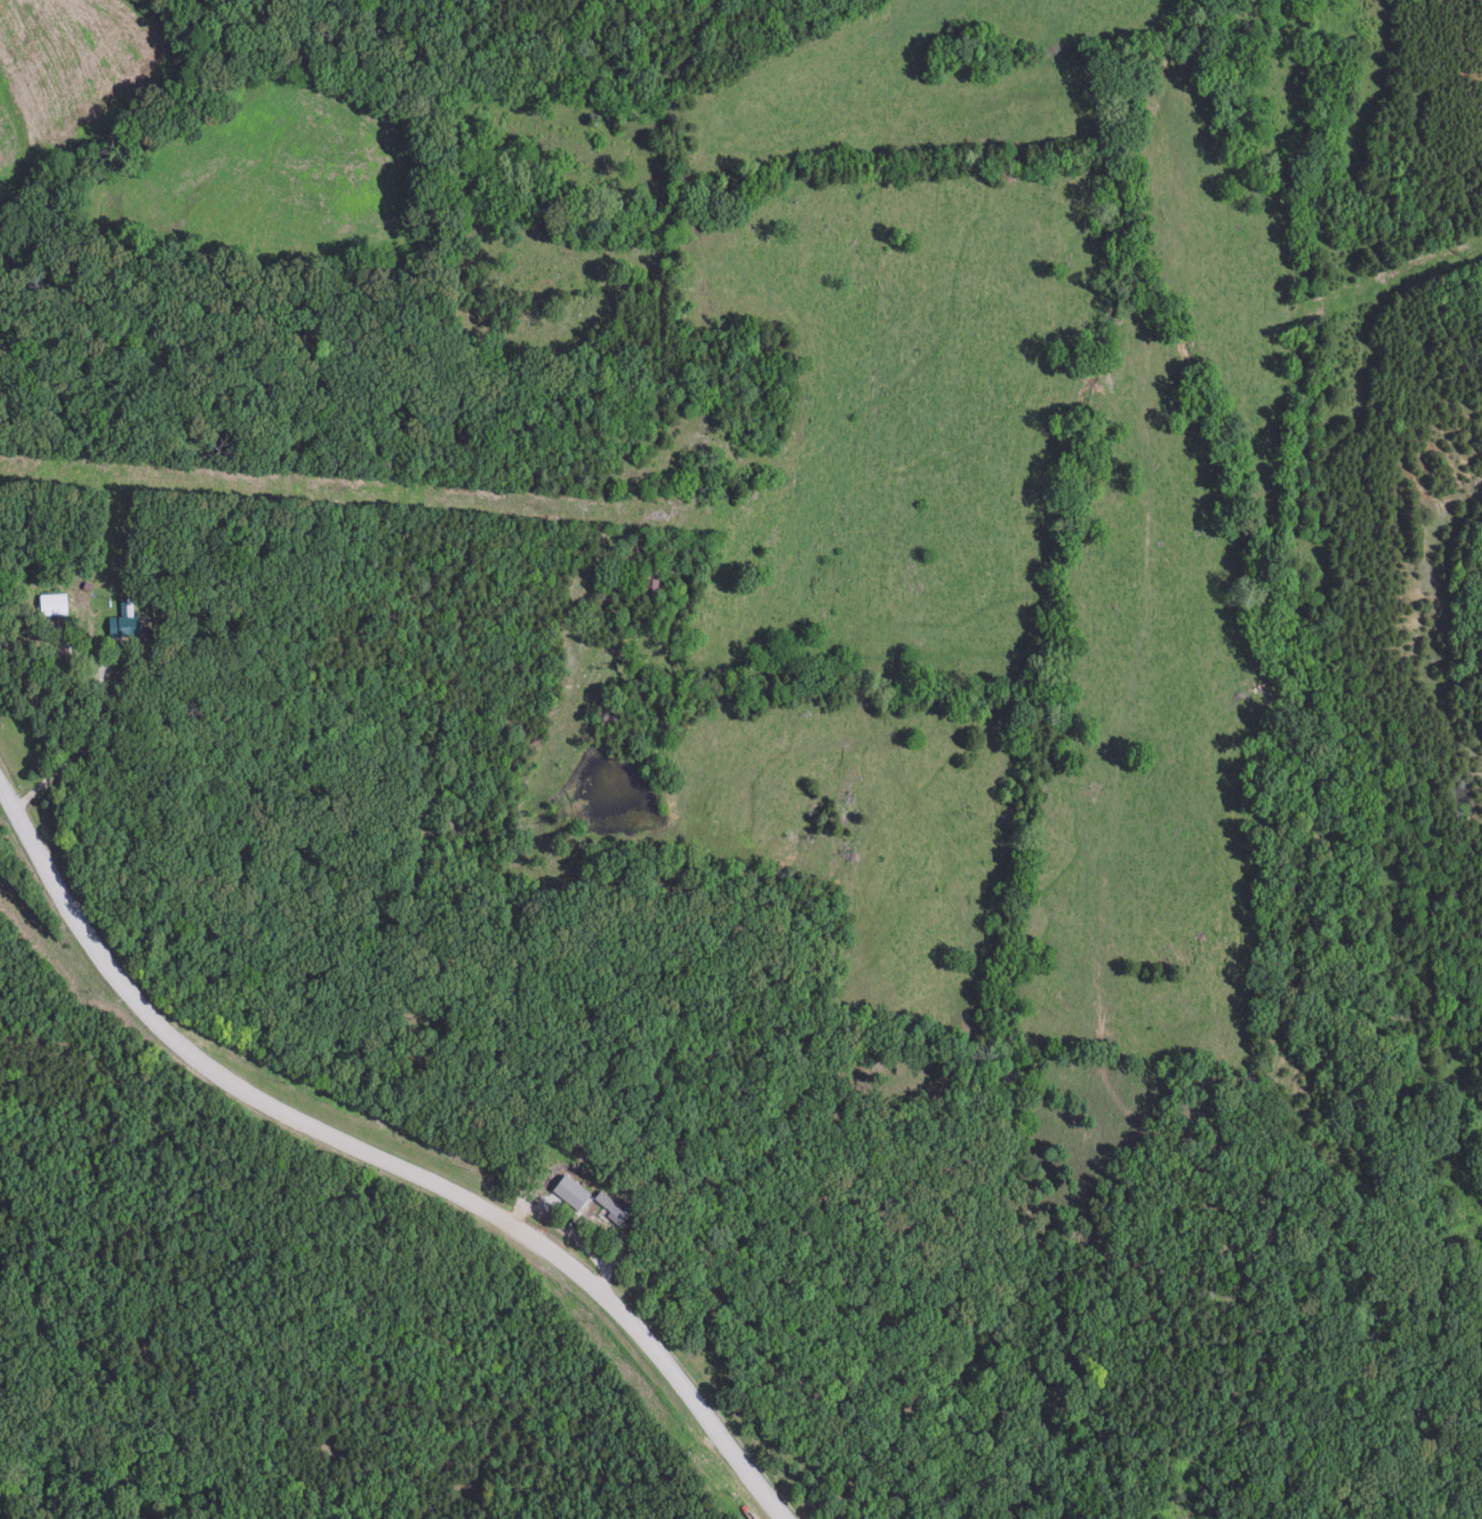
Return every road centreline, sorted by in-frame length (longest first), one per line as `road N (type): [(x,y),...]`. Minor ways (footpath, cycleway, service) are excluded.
road 1 (residential): [(791,1518),(671,1367),(579,1268),(511,1218),(271,1104),(199,1058),(151,1012),(94,937),(0,777)]

